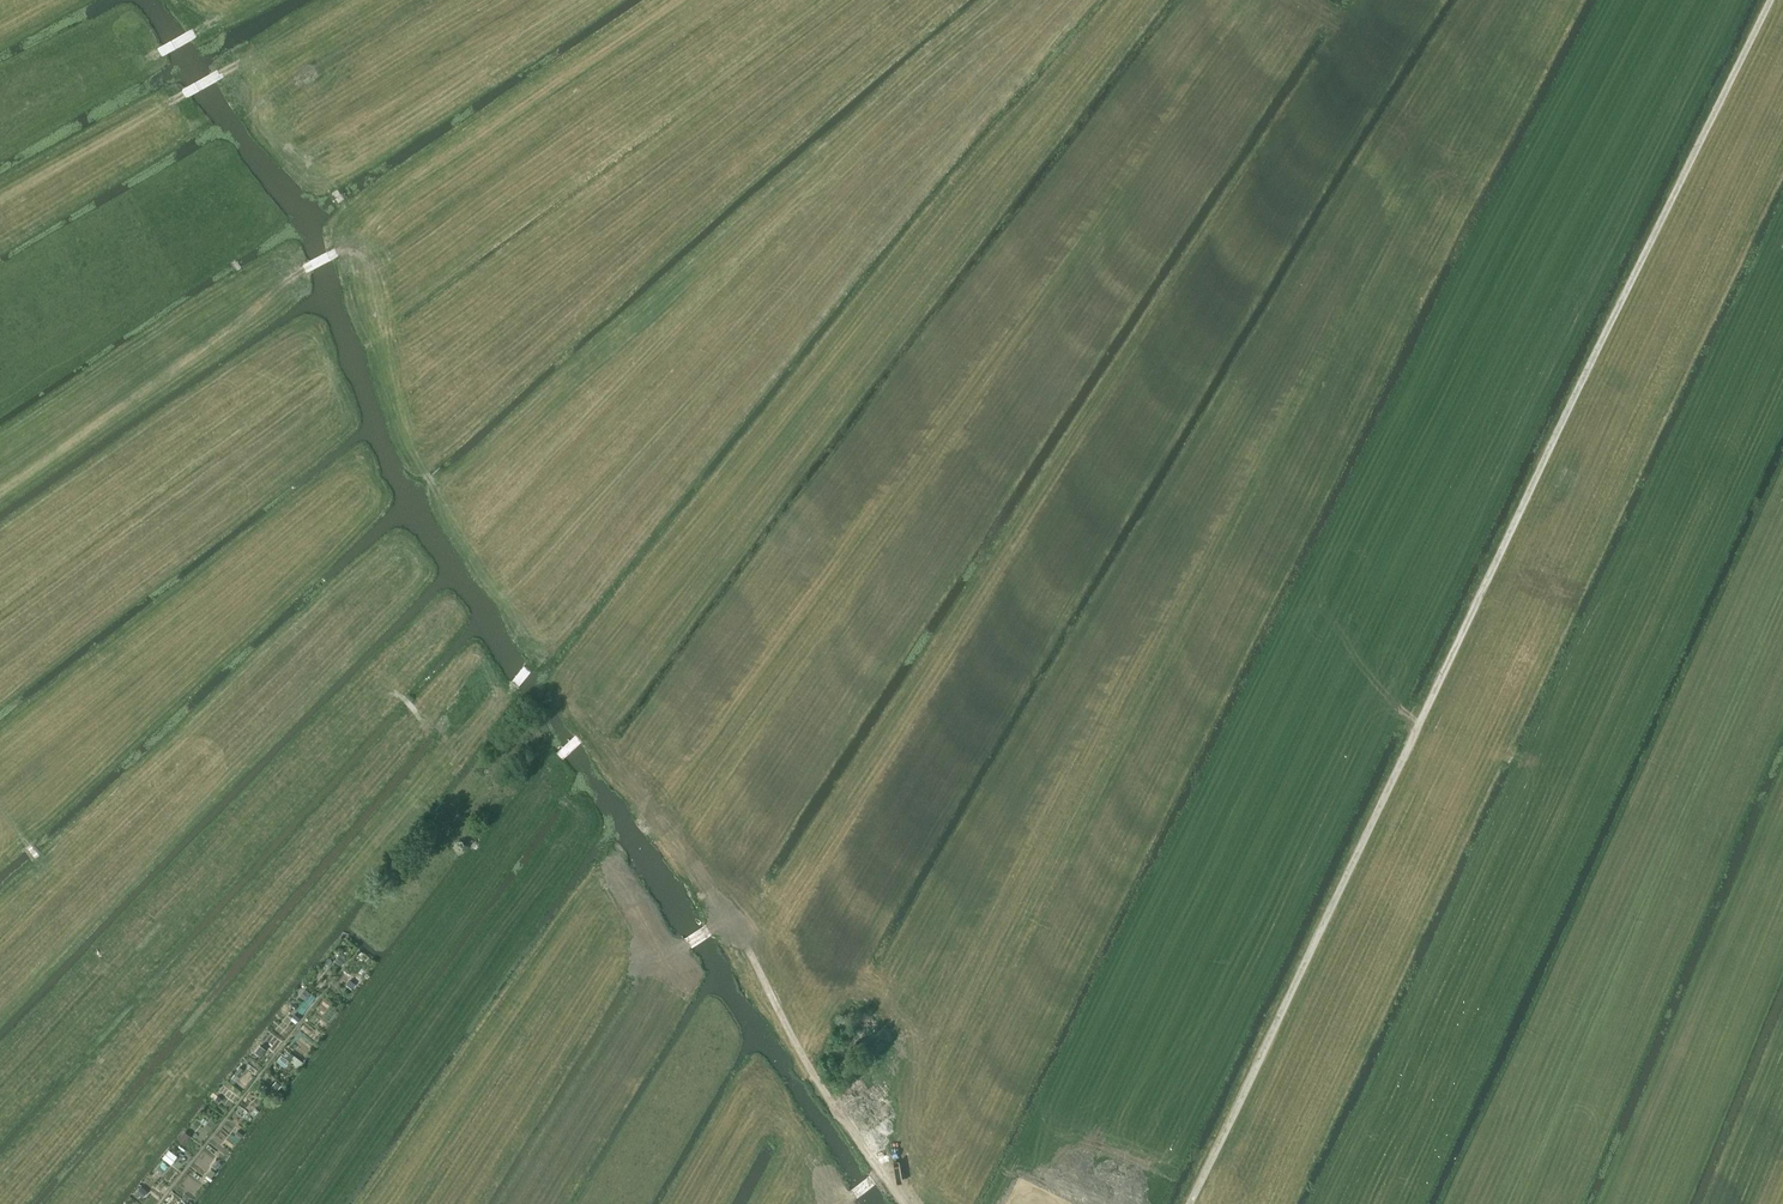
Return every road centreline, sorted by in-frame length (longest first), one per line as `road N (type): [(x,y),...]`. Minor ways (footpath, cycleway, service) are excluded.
road 1 (track): [(1774,0),(1188,1203)]

